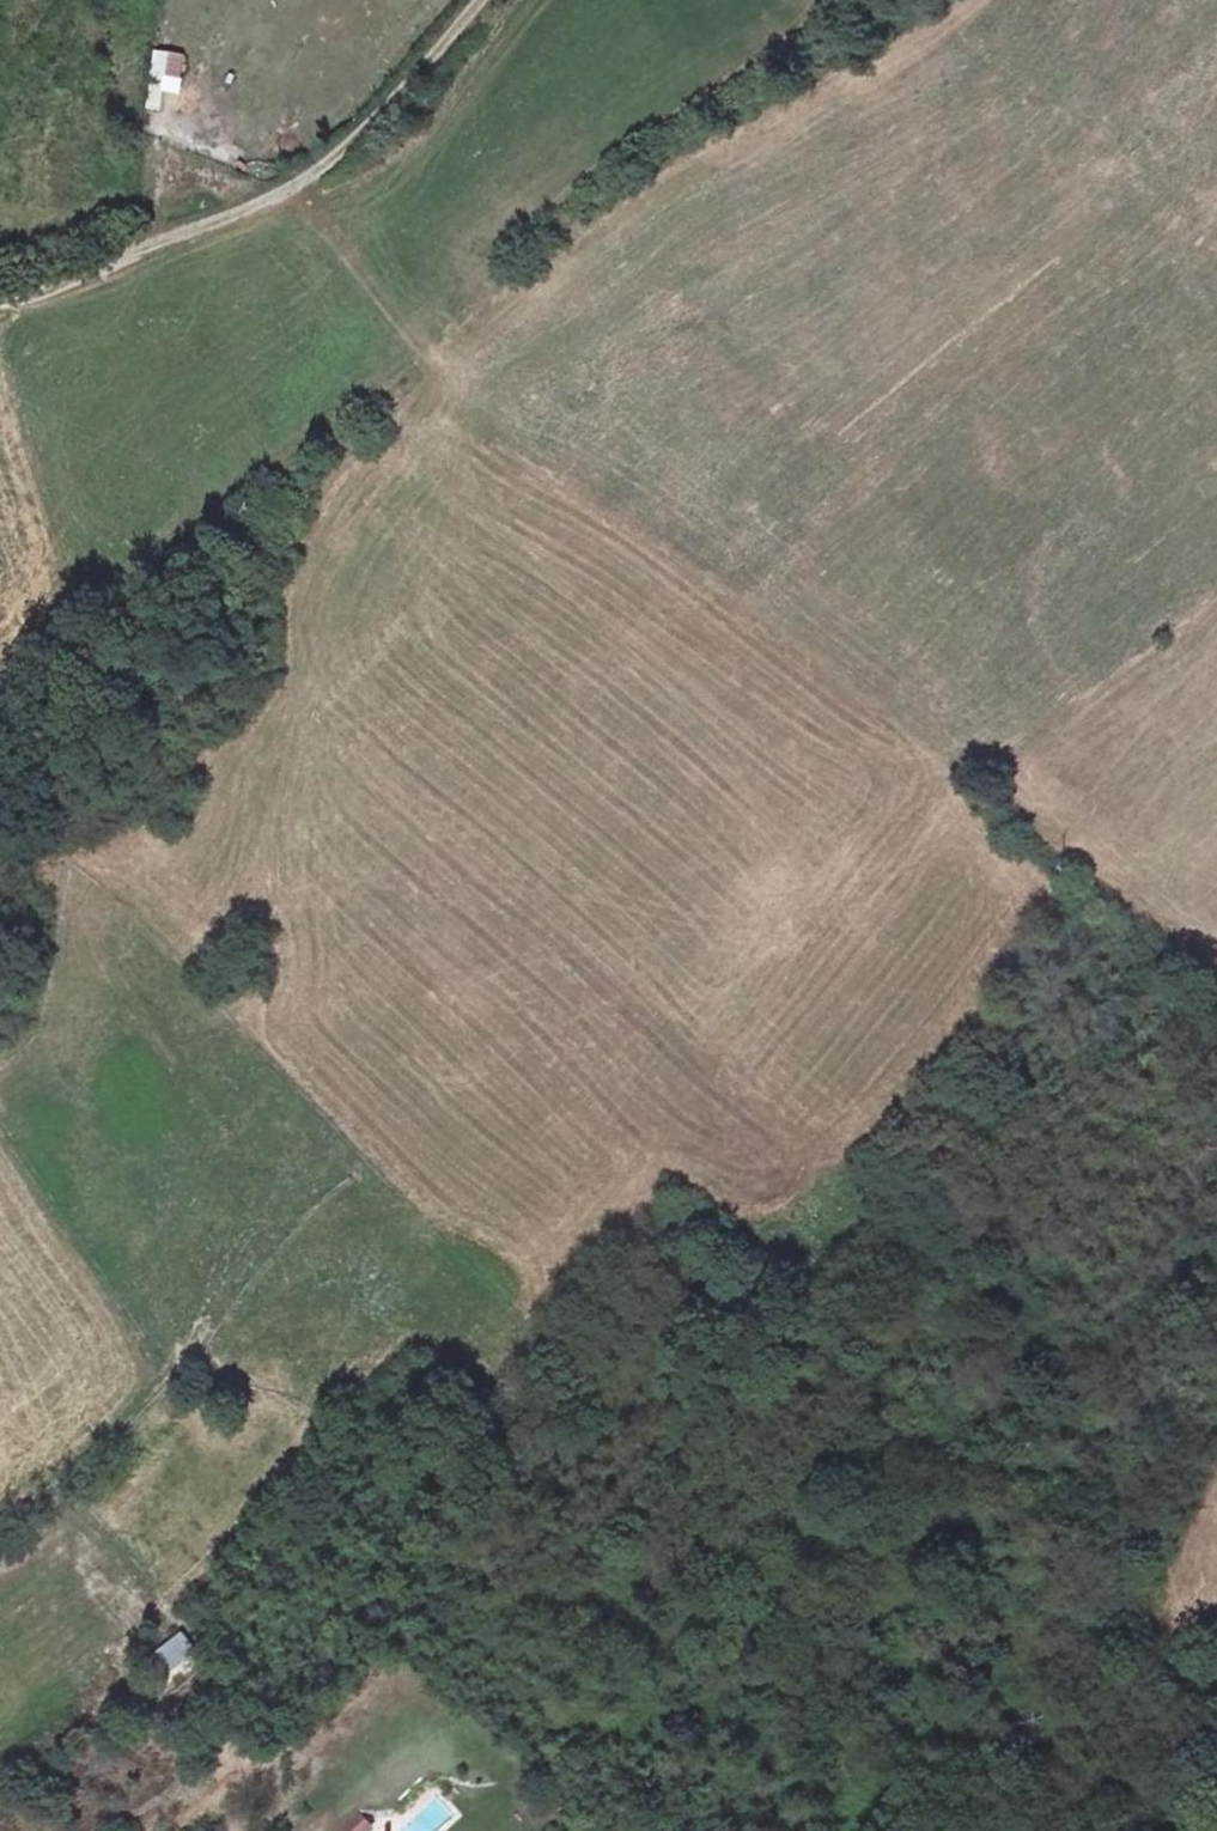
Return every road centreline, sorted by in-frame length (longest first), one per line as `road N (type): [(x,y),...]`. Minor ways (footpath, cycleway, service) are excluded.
road 1 (track): [(0,303),(76,281),(301,189),(414,83),(483,0)]

